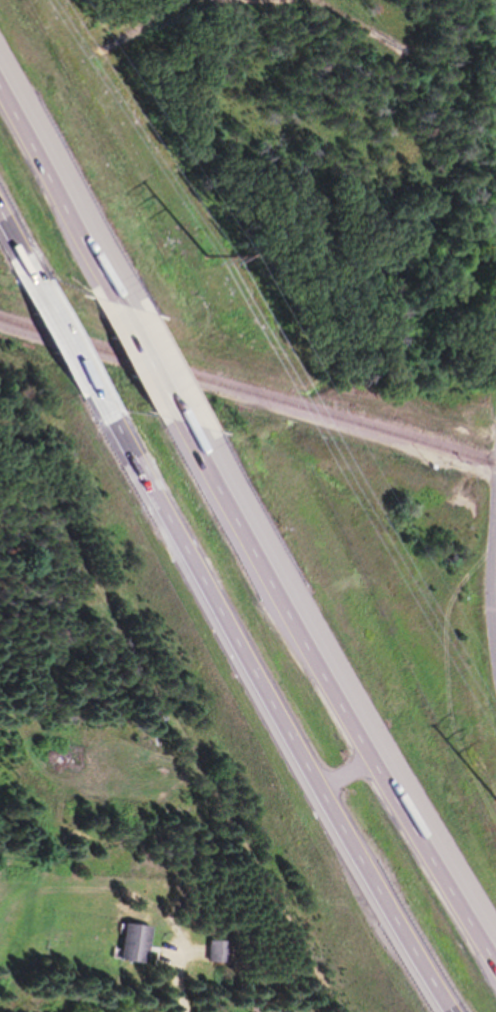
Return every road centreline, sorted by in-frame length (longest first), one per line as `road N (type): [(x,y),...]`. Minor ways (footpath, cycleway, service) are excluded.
road 1 (motorway): [(110,404),(456,1011)]
road 2 (motorway): [(495,957),(376,760),(190,424)]
road 3 (motorway): [(124,303),(0,73)]
road 4 (motorway): [(45,280),(110,404)]
road 5 (motorway): [(190,424),(124,303)]

